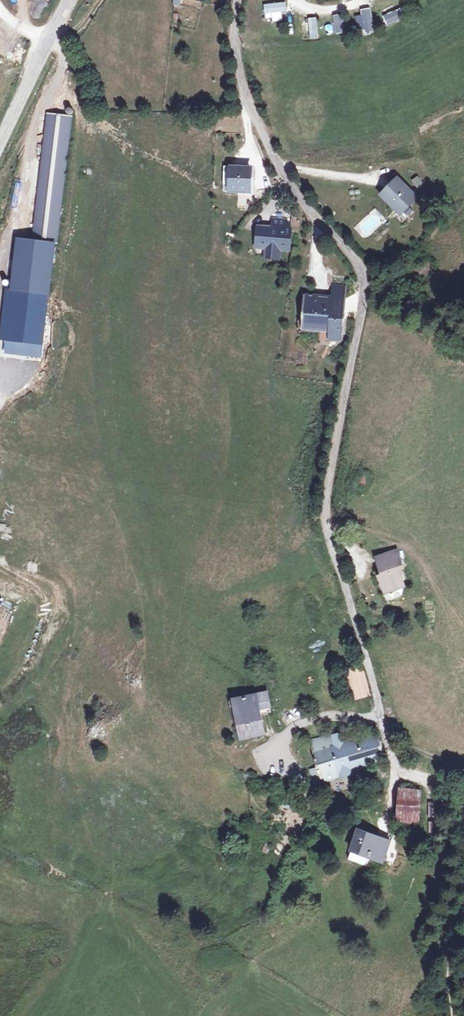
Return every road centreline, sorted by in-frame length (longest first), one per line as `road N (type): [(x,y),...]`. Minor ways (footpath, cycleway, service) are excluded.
road 1 (residential): [(238,0),(238,62),(273,150),(363,230),(367,277),(331,480),(397,770),(423,776)]
road 2 (tertiary): [(65,0),(0,131)]

